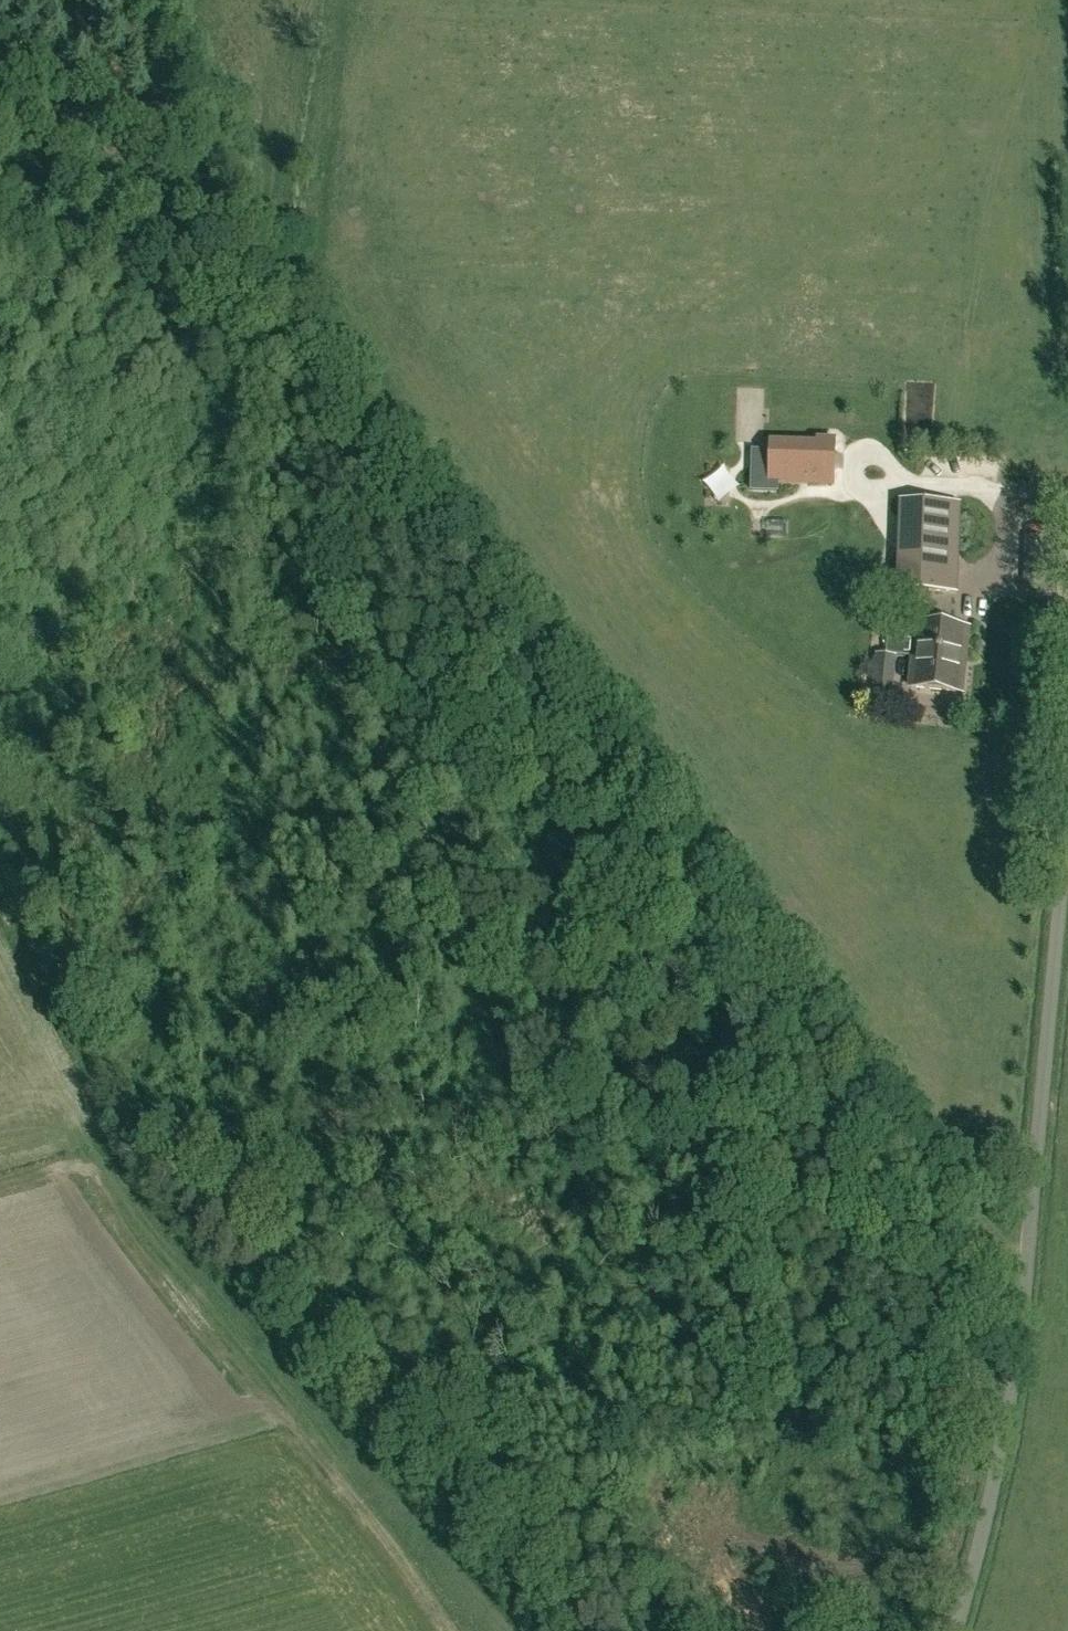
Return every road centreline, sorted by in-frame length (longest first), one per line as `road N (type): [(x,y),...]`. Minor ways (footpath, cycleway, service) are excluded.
road 1 (unclassified): [(942,1630),(973,1529),(1020,1262),(1067,901)]

